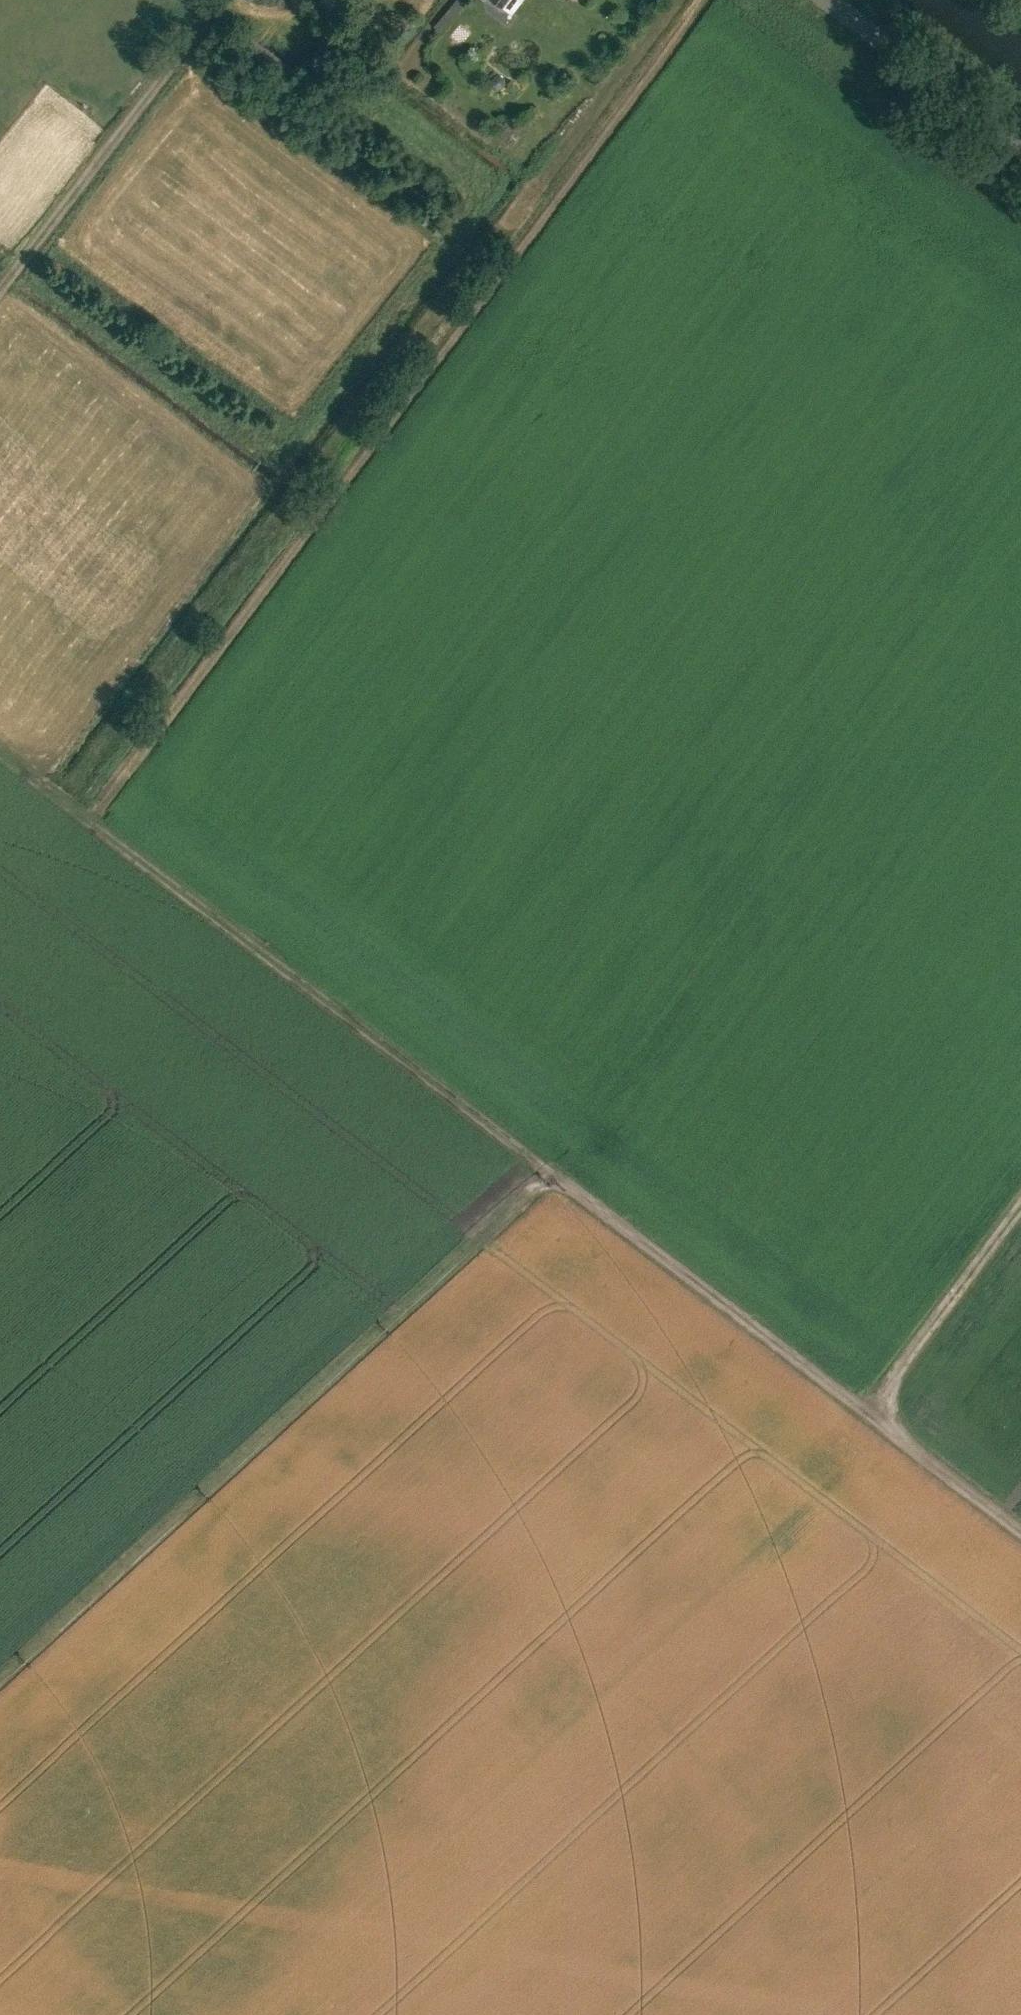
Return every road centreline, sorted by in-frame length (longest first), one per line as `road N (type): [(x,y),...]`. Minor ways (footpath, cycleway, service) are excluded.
road 1 (tertiary): [(1020,148),(827,0)]

